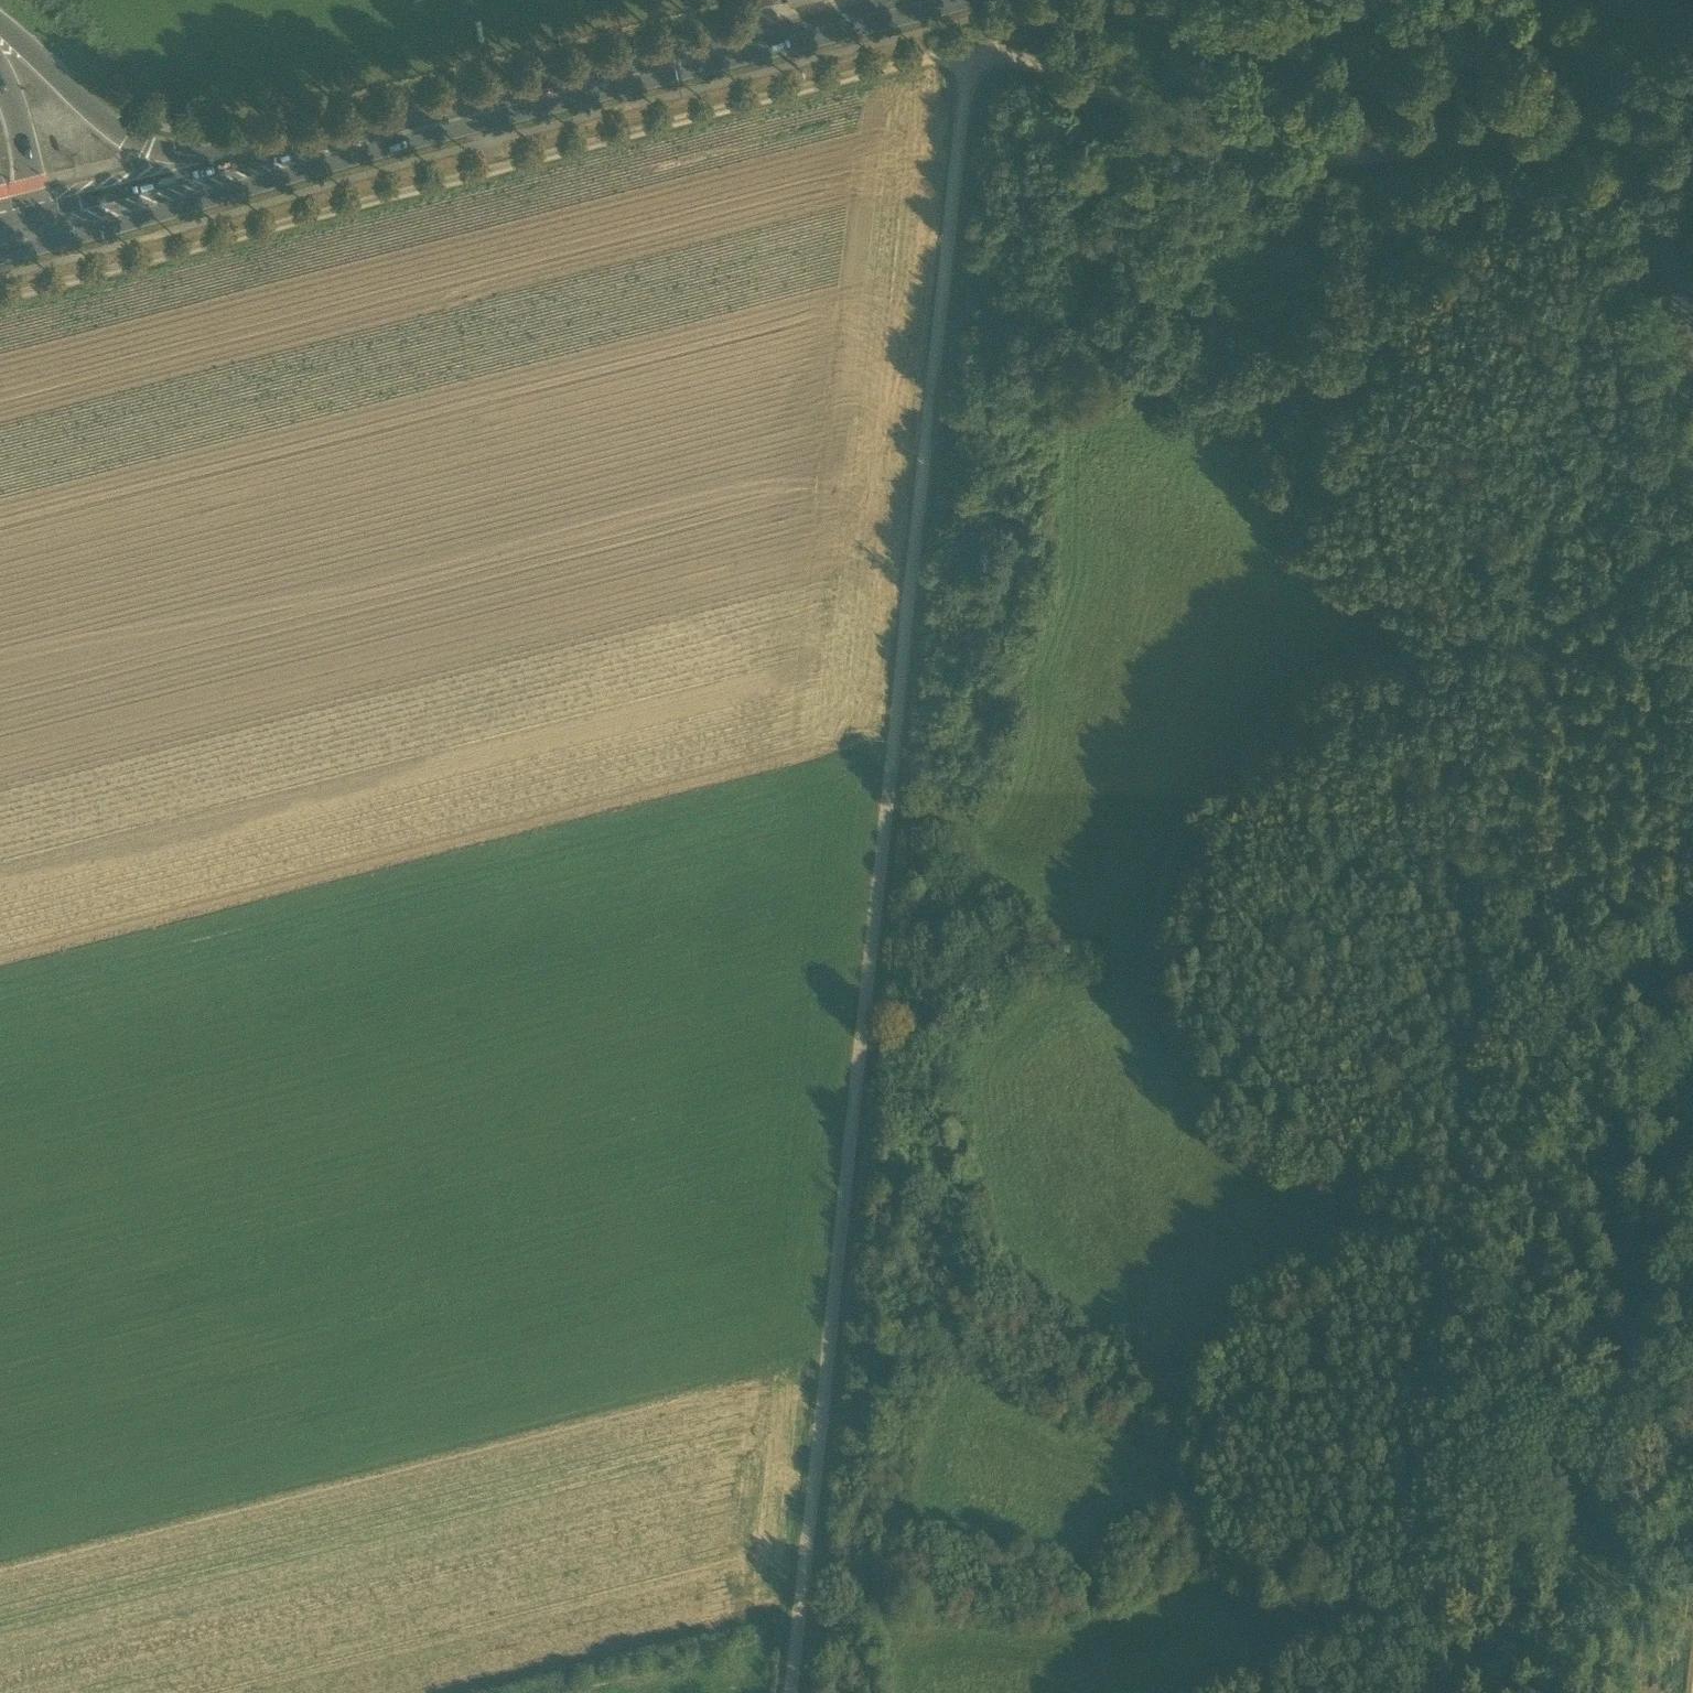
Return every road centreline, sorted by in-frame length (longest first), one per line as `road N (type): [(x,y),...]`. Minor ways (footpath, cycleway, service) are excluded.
road 1 (track): [(790,1692),(961,54),(993,52)]
road 2 (track): [(0,298),(961,54)]
road 3 (primary): [(264,169),(937,0)]
road 4 (track): [(993,52),(1255,156),(1297,162),(1615,129)]
road 5 (residential): [(1561,0),(1692,317)]
road 6 (motorway): [(264,169),(124,138),(0,32)]
road 7 (primary): [(38,222),(264,169)]
road 8 (motorway): [(38,222),(0,86)]

